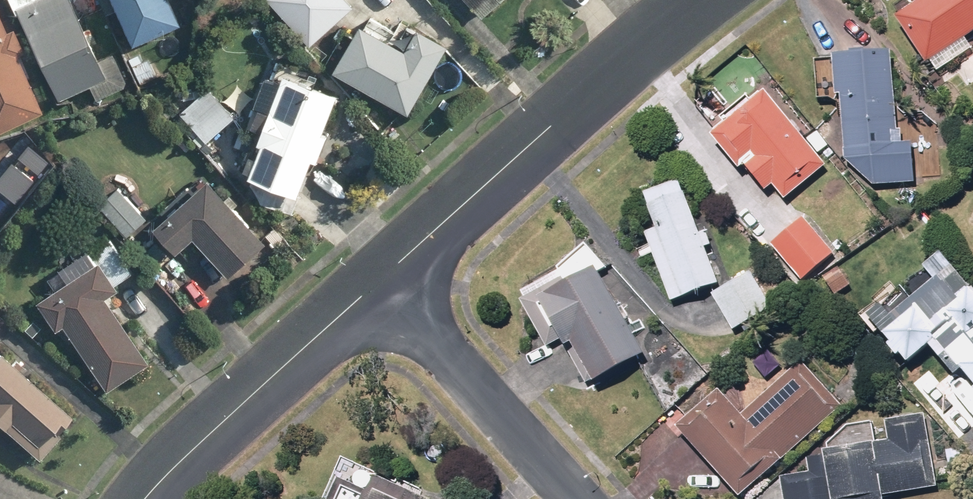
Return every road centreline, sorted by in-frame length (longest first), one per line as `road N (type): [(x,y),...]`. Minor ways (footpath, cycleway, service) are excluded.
road 1 (residential): [(694,0),(376,281)]
road 2 (residential): [(376,281),(184,455),(148,498)]
road 3 (residential): [(376,281),(578,498)]

